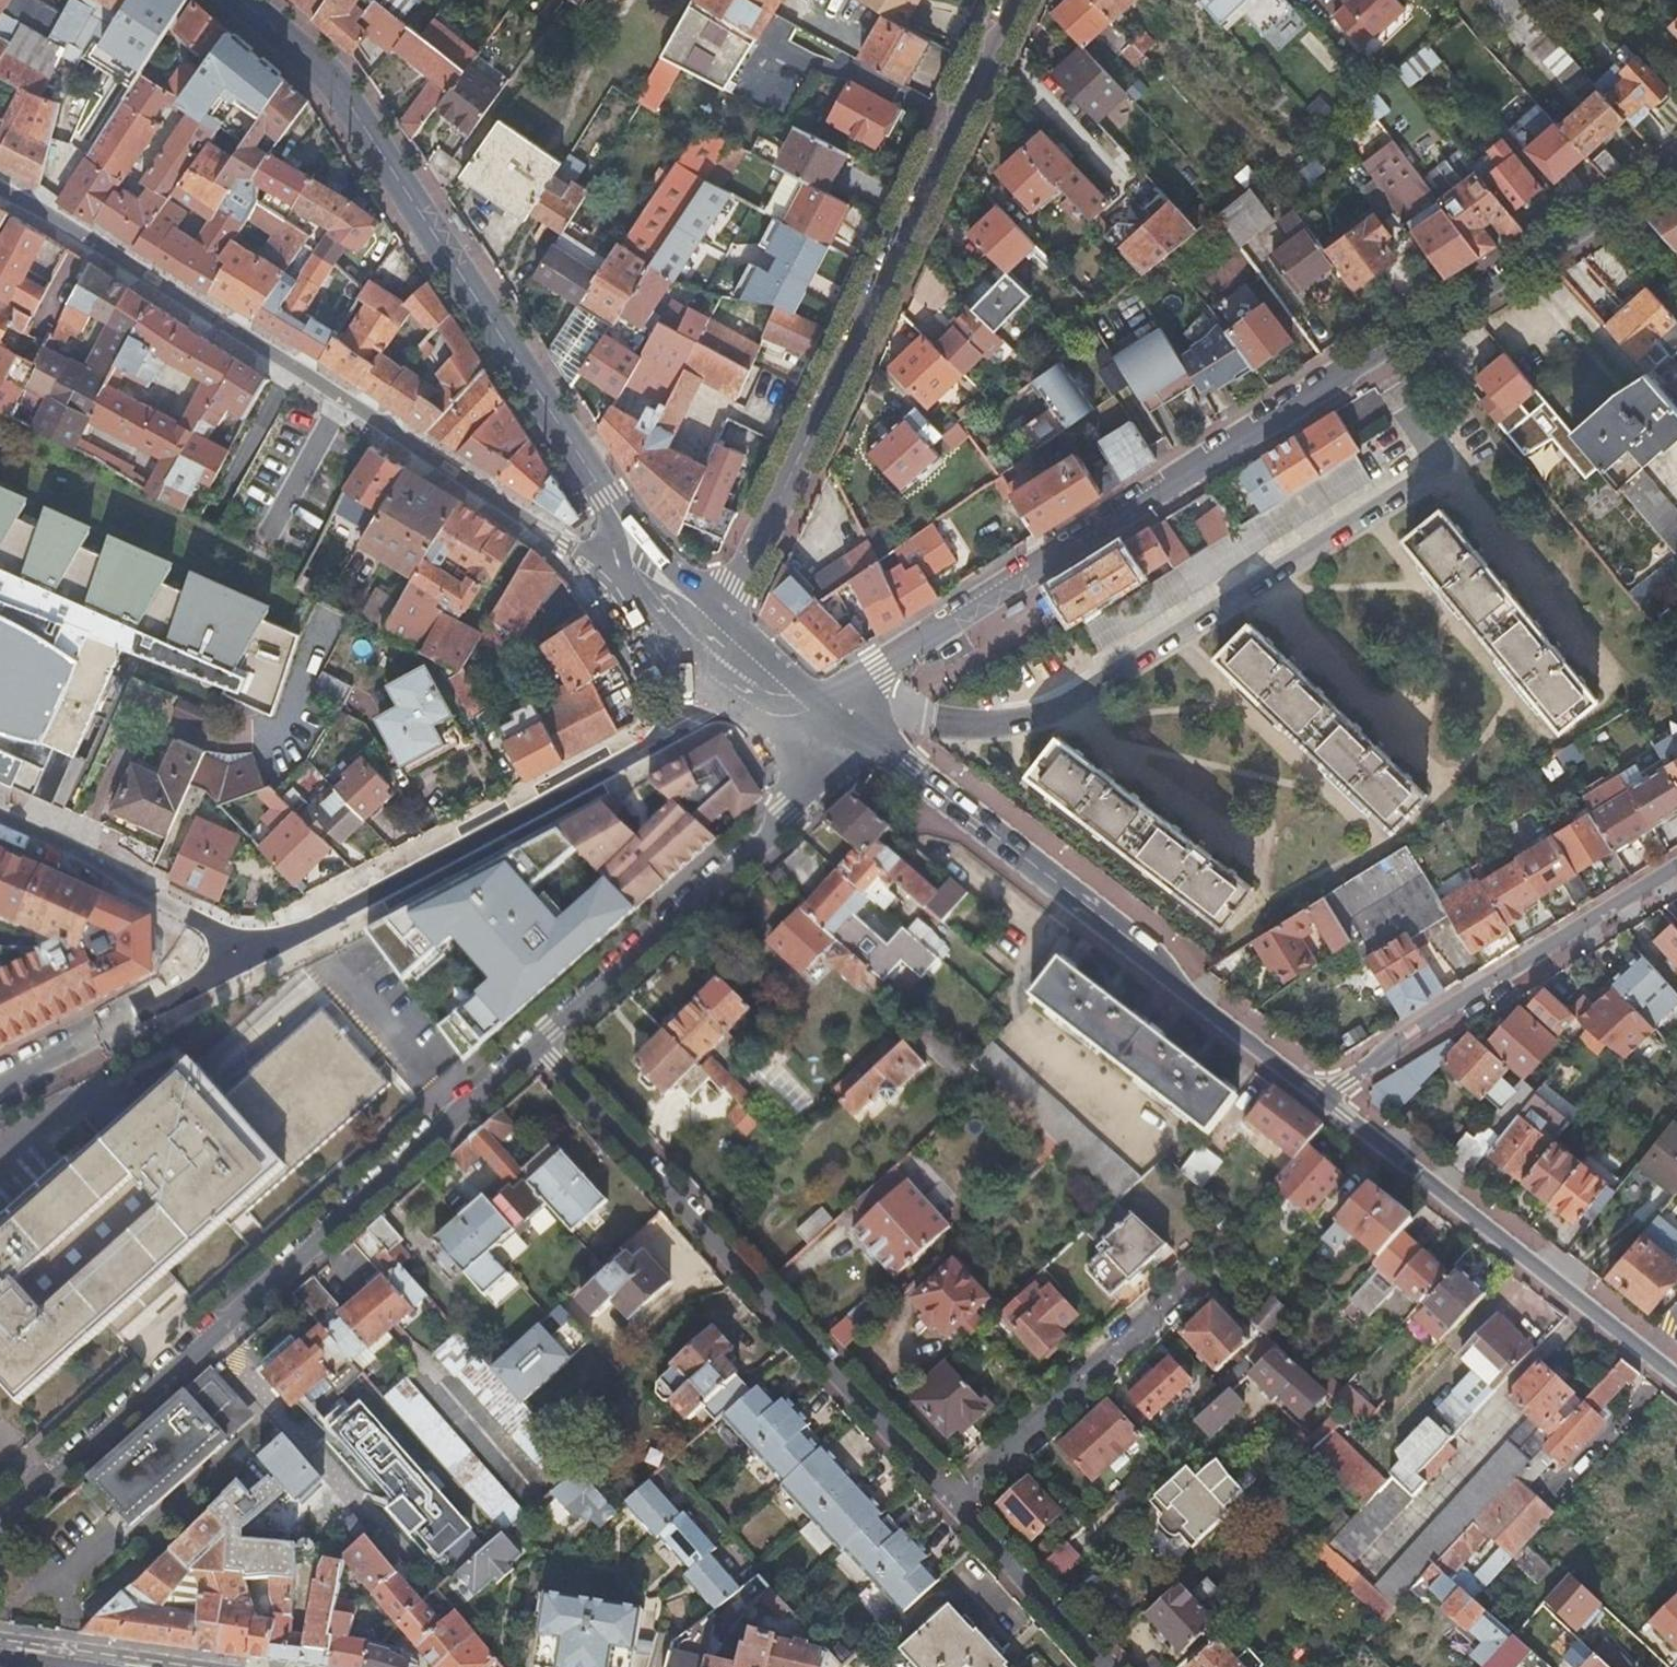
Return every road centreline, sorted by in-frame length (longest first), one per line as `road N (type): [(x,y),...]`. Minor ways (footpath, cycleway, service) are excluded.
road 1 (tertiary): [(824,715),(845,684),(1676,165)]
road 2 (residential): [(652,566),(575,550),(0,191)]
road 3 (residential): [(533,1047),(34,1500),(0,1518)]
road 4 (tertiary): [(652,566),(331,78),(240,0)]
road 5 (residential): [(1010,0),(808,443),(710,635)]
road 6 (tertiary): [(1321,1098),(1081,903),(824,715)]
road 7 (residential): [(952,1494),(533,1047)]
road 8 (residential): [(258,951),(684,729),(756,671)]
road 9 (residential): [(824,715),(814,774),(788,813),(533,1047)]
road 10 (tertiary): [(1676,1377),(1321,1098)]
road 11 (residential): [(1676,867),(1407,1034),(1321,1098)]
road 12 (residential): [(952,1494),(1195,1274)]
road 13 (residential): [(0,813),(258,951)]
road 14 (residential): [(0,1081),(258,951)]
road 15 (residential): [(1104,1666),(952,1494)]

